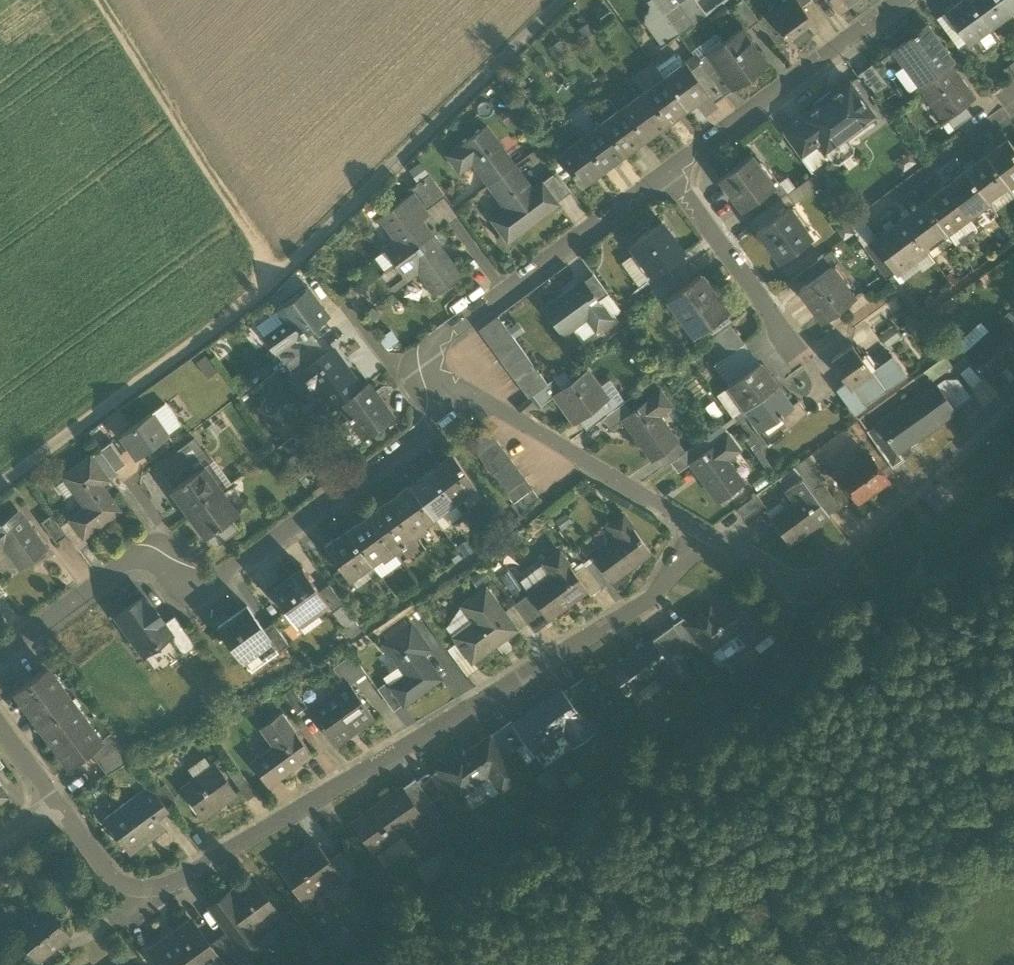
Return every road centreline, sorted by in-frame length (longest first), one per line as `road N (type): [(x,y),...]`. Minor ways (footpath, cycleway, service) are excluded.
road 1 (residential): [(697,527),(658,595),(626,618),(161,890),(121,887),(55,801)]
road 2 (residential): [(0,656),(128,562),(162,565),(196,595),(476,395)]
road 3 (residential): [(697,527),(811,592),(1013,396)]
road 4 (track): [(567,0),(278,280)]
road 5 (residential): [(672,168),(440,337),(432,359),(439,380),(476,395)]
road 6 (track): [(278,280),(0,487)]
road 7 (track): [(278,280),(94,0)]
road 8 (residential): [(907,4),(672,168)]
road 9 (residential): [(476,395),(697,527)]
road 10 (residential): [(672,168),(796,350)]

